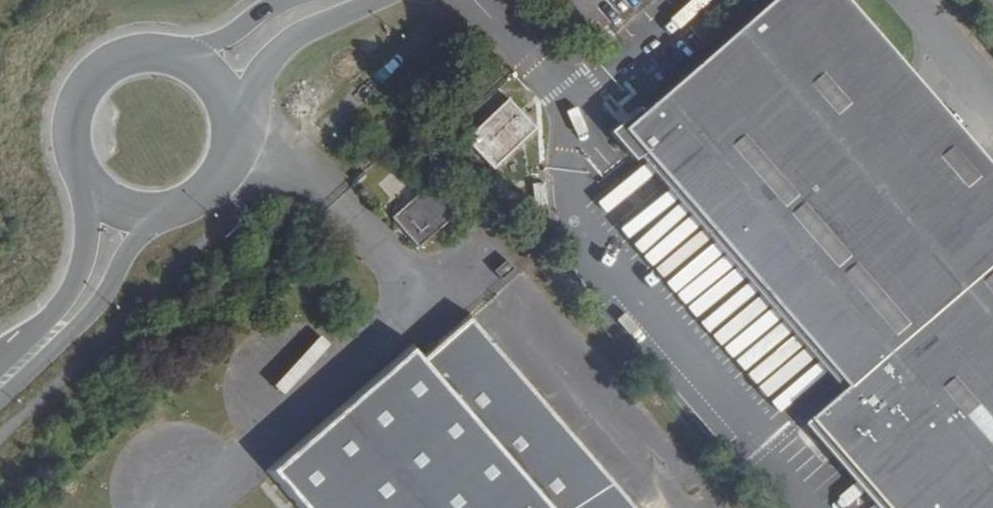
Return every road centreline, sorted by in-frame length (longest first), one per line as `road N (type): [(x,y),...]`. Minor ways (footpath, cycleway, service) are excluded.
road 1 (secondary): [(215,79),(169,53),(118,60),(96,75),(81,97),(75,149),(102,193),(125,207)]
road 2 (secondary): [(0,381),(94,287),(125,207)]
road 3 (secondary): [(125,207),(171,210),(212,187),(233,145),(233,122),(215,79)]
road 4 (secondary): [(215,79),(282,21),(340,0)]

